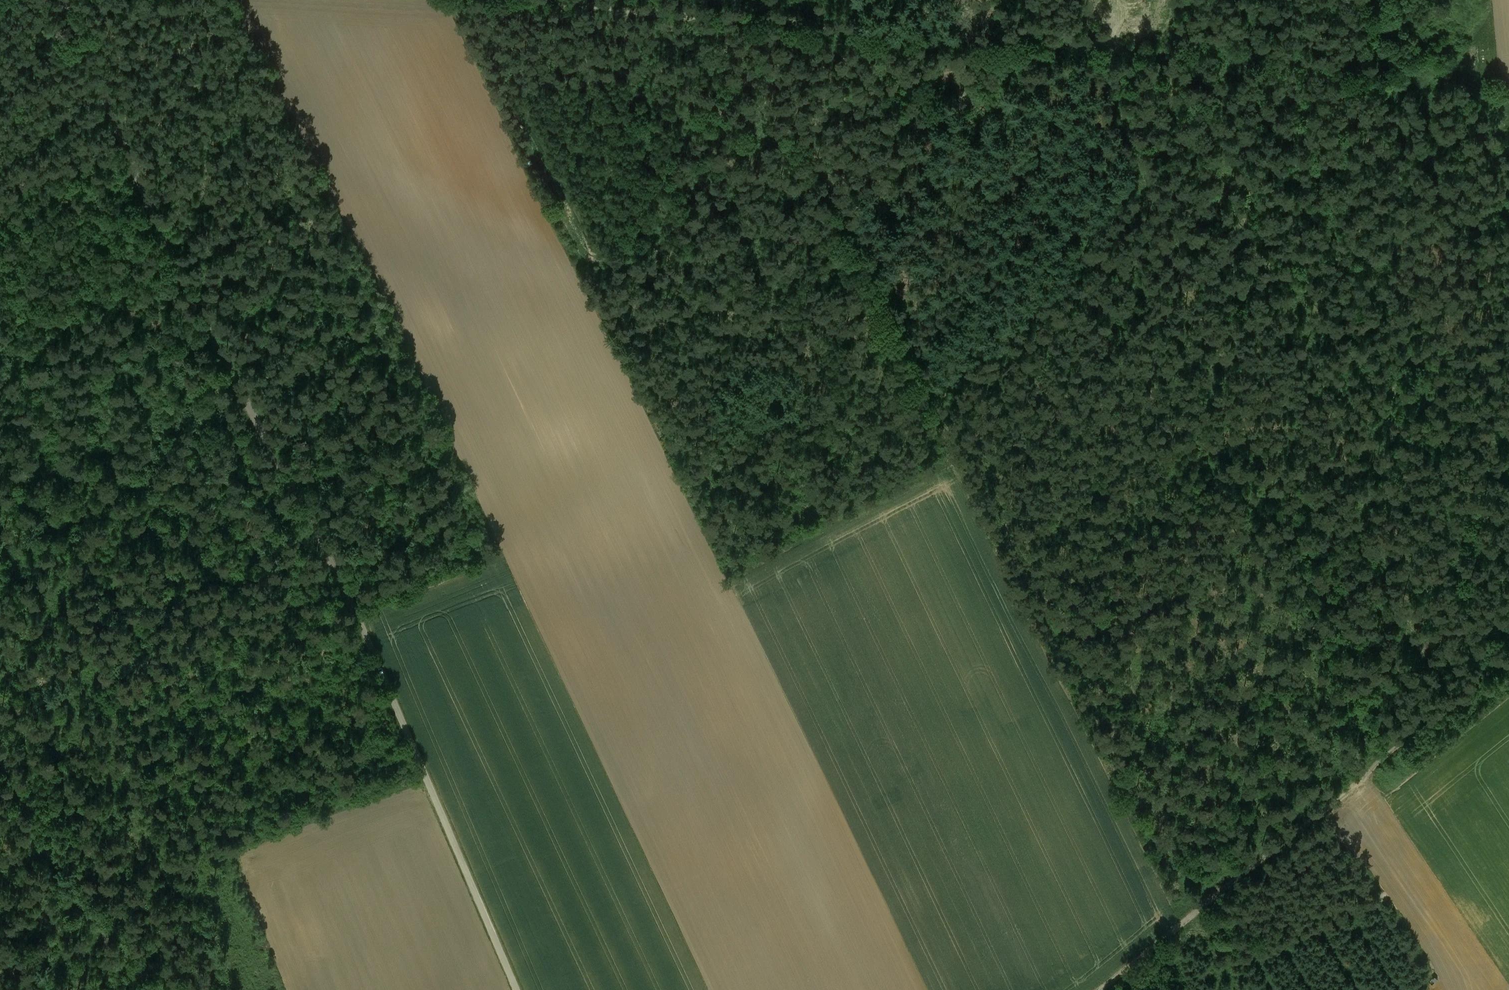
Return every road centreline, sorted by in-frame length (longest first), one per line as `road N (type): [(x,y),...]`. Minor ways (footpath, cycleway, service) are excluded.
road 1 (unclassified): [(518,989),(348,602),(188,289),(63,0)]
road 2 (unclassified): [(1099,989),(1508,660)]
road 3 (track): [(904,0),(909,30),(442,0)]
road 4 (track): [(1126,46),(909,30)]

